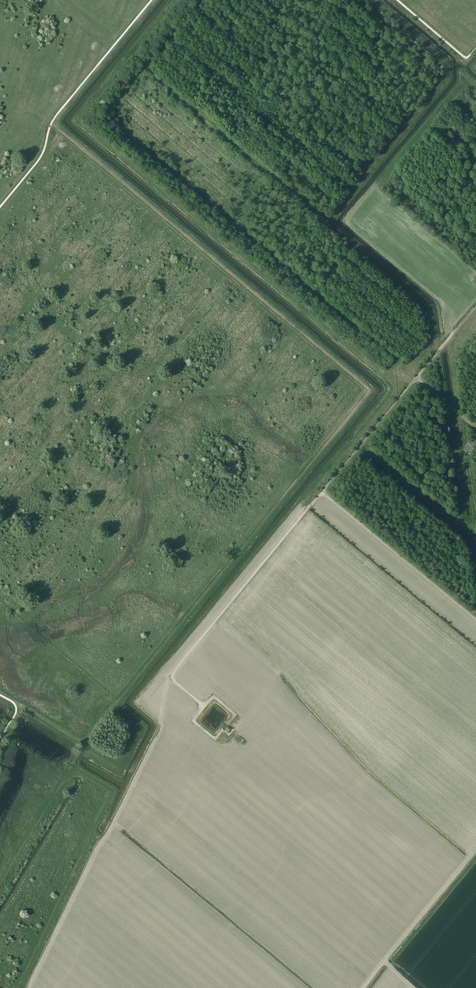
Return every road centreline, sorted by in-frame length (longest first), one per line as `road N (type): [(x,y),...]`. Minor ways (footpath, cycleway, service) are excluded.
road 1 (track): [(52,122),(368,391),(82,748)]
road 2 (track): [(13,704),(82,748),(0,880)]

